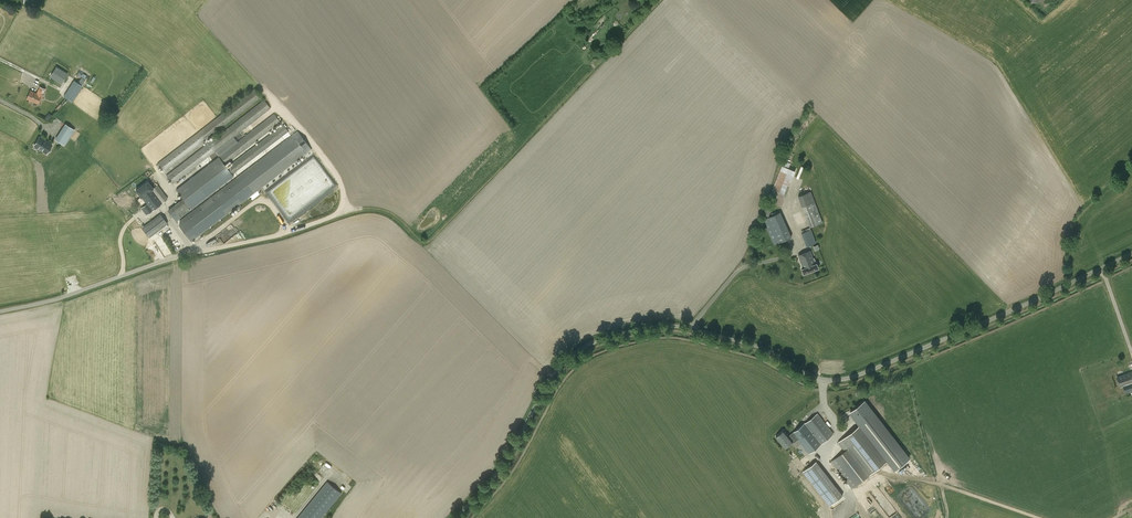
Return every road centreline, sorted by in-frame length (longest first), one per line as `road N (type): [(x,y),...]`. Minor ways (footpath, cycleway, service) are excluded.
road 1 (unclassified): [(457,517),(512,459),(560,371),(614,337),(656,328),(710,332),(830,380),(863,373),(1131,254)]
road 2 (track): [(1037,517),(885,473),(850,497),(841,517)]
road 3 (track): [(850,497),(820,455),(840,434),(823,409),(824,379)]

